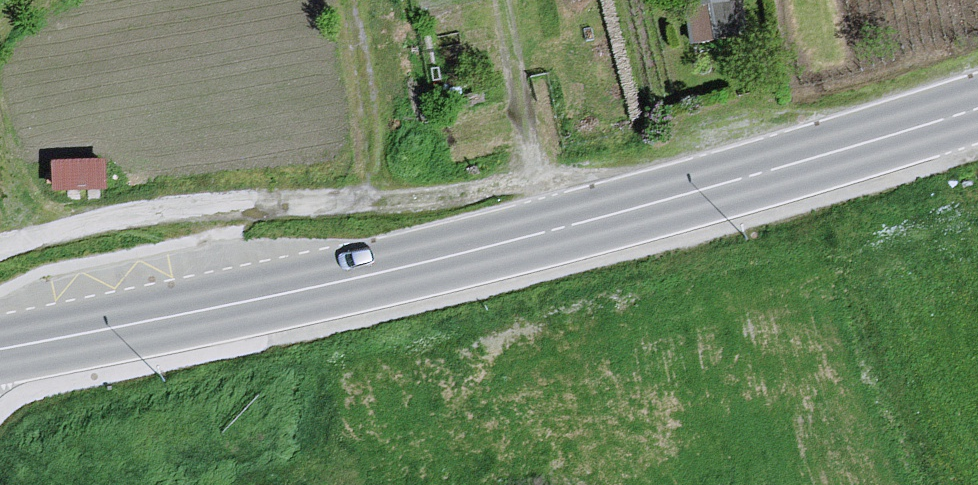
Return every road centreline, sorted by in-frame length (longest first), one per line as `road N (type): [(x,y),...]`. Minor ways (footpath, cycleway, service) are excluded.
road 1 (tertiary): [(0,349),(444,258),(977,110)]
road 2 (track): [(0,242),(172,204),(415,195),(610,216)]

